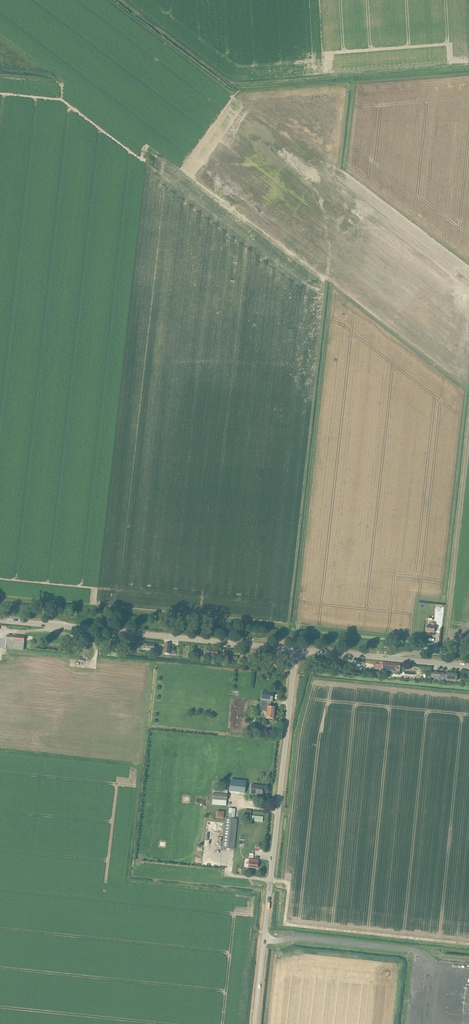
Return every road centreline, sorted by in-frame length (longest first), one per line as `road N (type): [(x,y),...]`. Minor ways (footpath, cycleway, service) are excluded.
road 1 (track): [(0,751),(139,766),(127,881),(257,895),(253,931),(264,933)]
road 2 (track): [(0,608),(379,645)]
road 3 (unclassified): [(254,1023),(295,649)]
road 4 (tertiary): [(295,649),(0,620)]
road 5 (track): [(240,99),(468,268)]
road 6 (track): [(270,881),(289,883),(285,925),(468,944)]
road 7 (tertiary): [(468,666),(295,649)]

